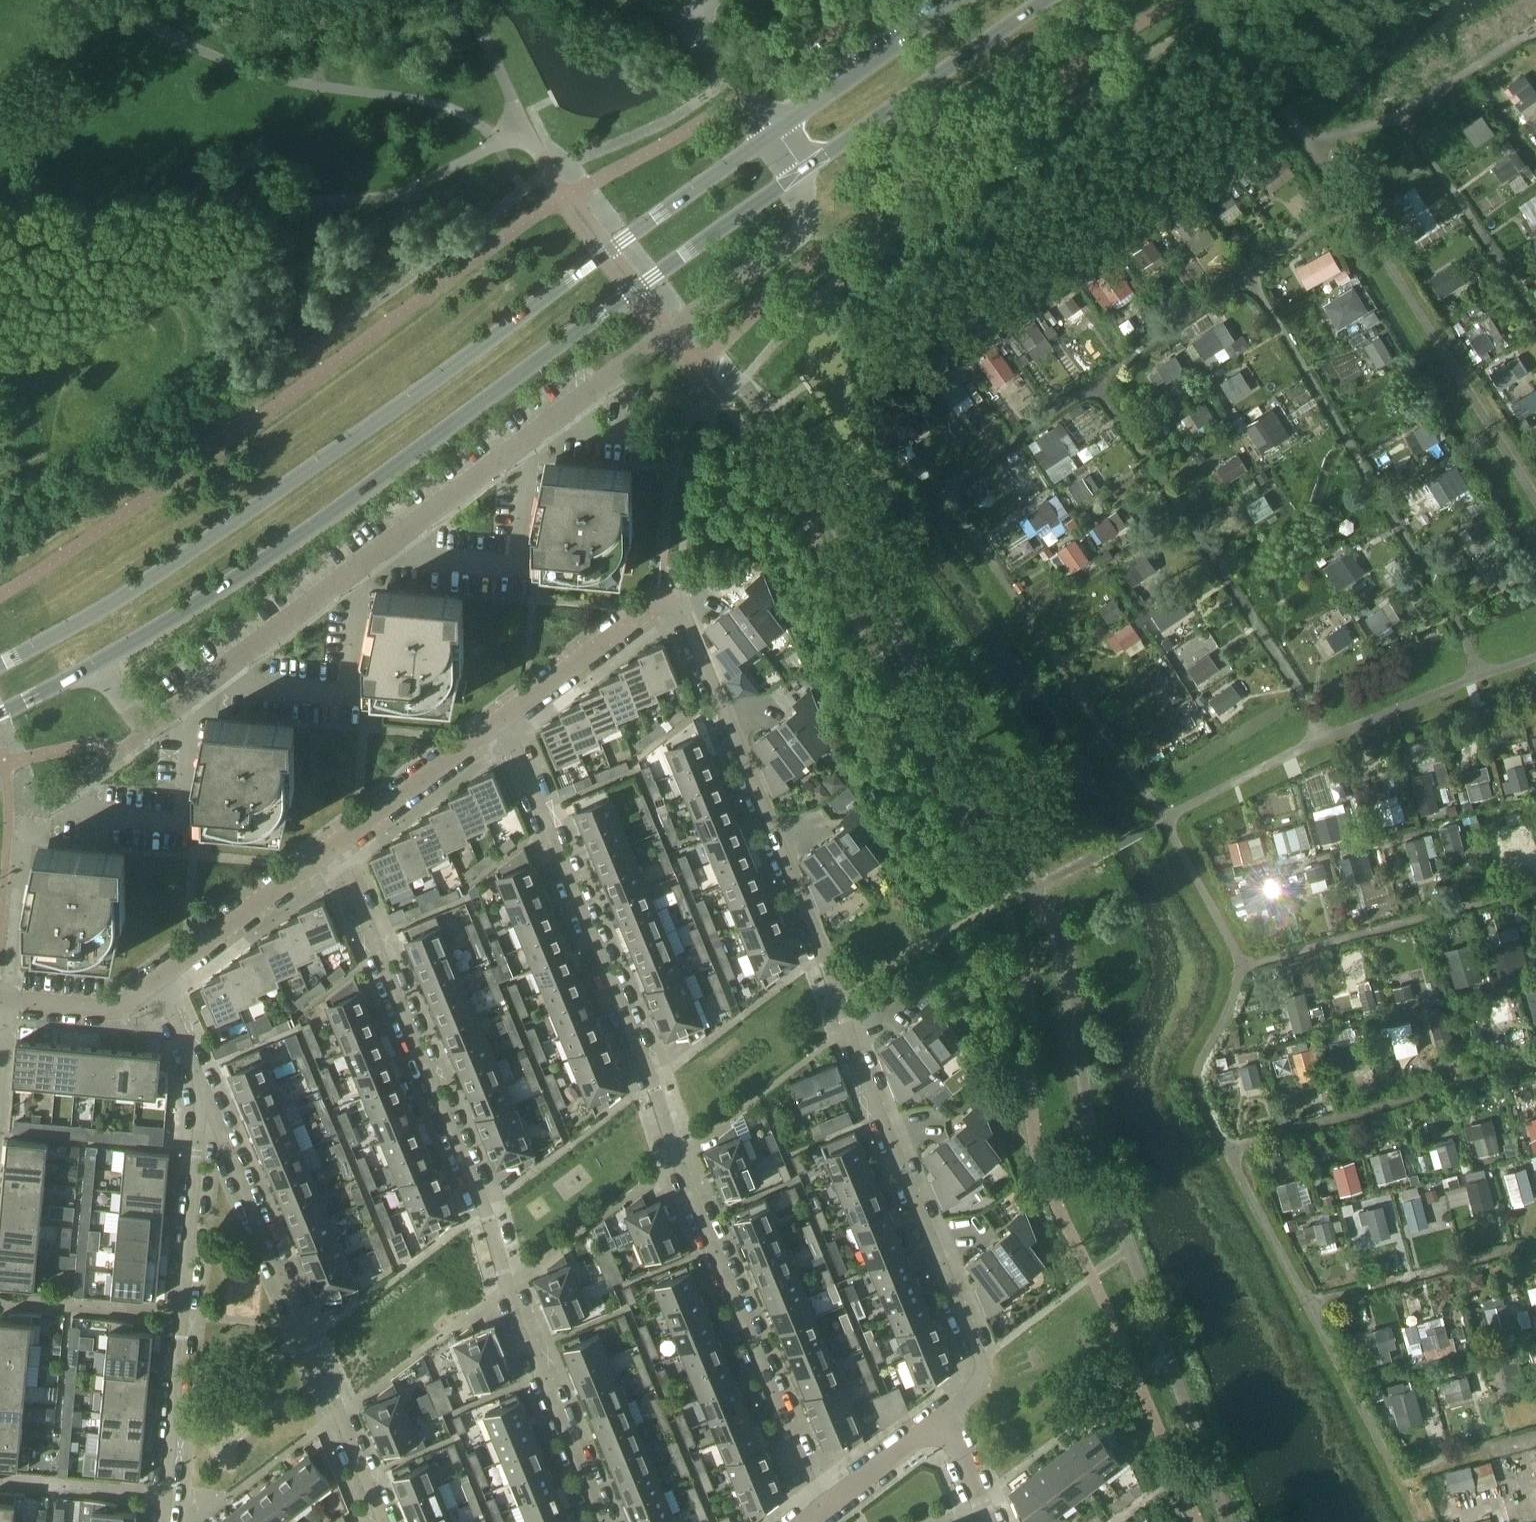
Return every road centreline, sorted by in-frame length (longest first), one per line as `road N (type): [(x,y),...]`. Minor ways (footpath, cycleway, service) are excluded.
road 1 (secondary): [(774,131),(145,588),(0,664)]
road 2 (residential): [(667,599),(839,997),(980,1359),(973,1396),(945,1417)]
road 3 (residential): [(147,730),(801,234),(803,171)]
road 4 (secondary): [(93,665),(250,567),(803,171)]
road 5 (residential): [(820,1511),(650,1080),(497,727)]
road 6 (residential): [(323,859),(482,1206),(508,1294),(600,1521)]
road 7 (track): [(96,387),(145,356),(153,337),(144,322),(36,369),(24,369),(20,353),(145,297),(175,309),(185,340),(175,361),(86,422),(64,428),(62,410),(77,400)]
road 8 (residential): [(383,1521),(203,1091)]
road 9 (residential): [(163,1521),(203,1091)]
road 10 (secondary): [(803,171),(1047,0)]
road 11 (secondary): [(959,0),(774,131)]
road 12 (residential): [(497,727),(323,859)]
road 13 (residential): [(667,599),(497,727)]
road 14 (residential): [(323,859),(162,980)]
road 15 (residential): [(162,980),(119,1012),(0,999)]
road 16 (residential): [(820,1511),(945,1417)]
road 17 (residential): [(52,806),(147,730)]

